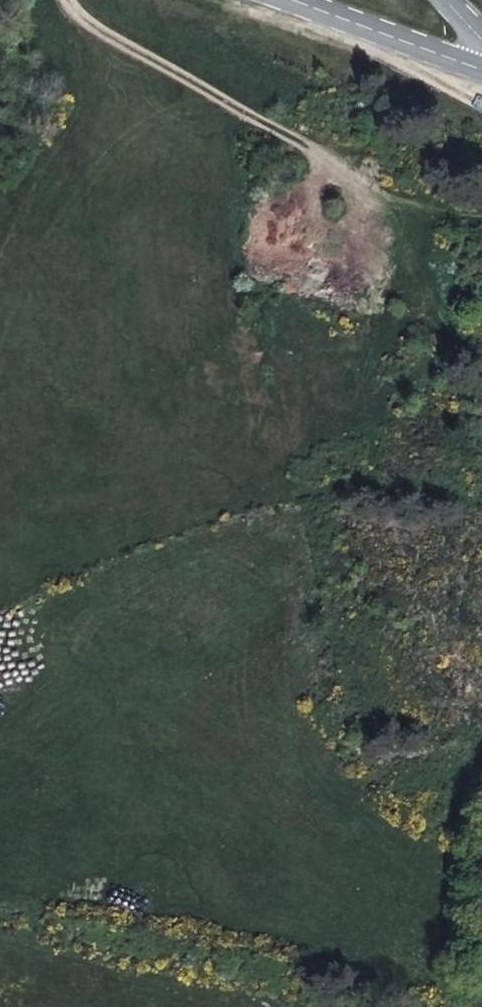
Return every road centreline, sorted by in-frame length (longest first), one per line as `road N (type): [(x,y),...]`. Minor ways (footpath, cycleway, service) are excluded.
road 1 (track): [(70,0),(87,21),(315,150)]
road 2 (tertiary): [(481,69),(294,0)]

